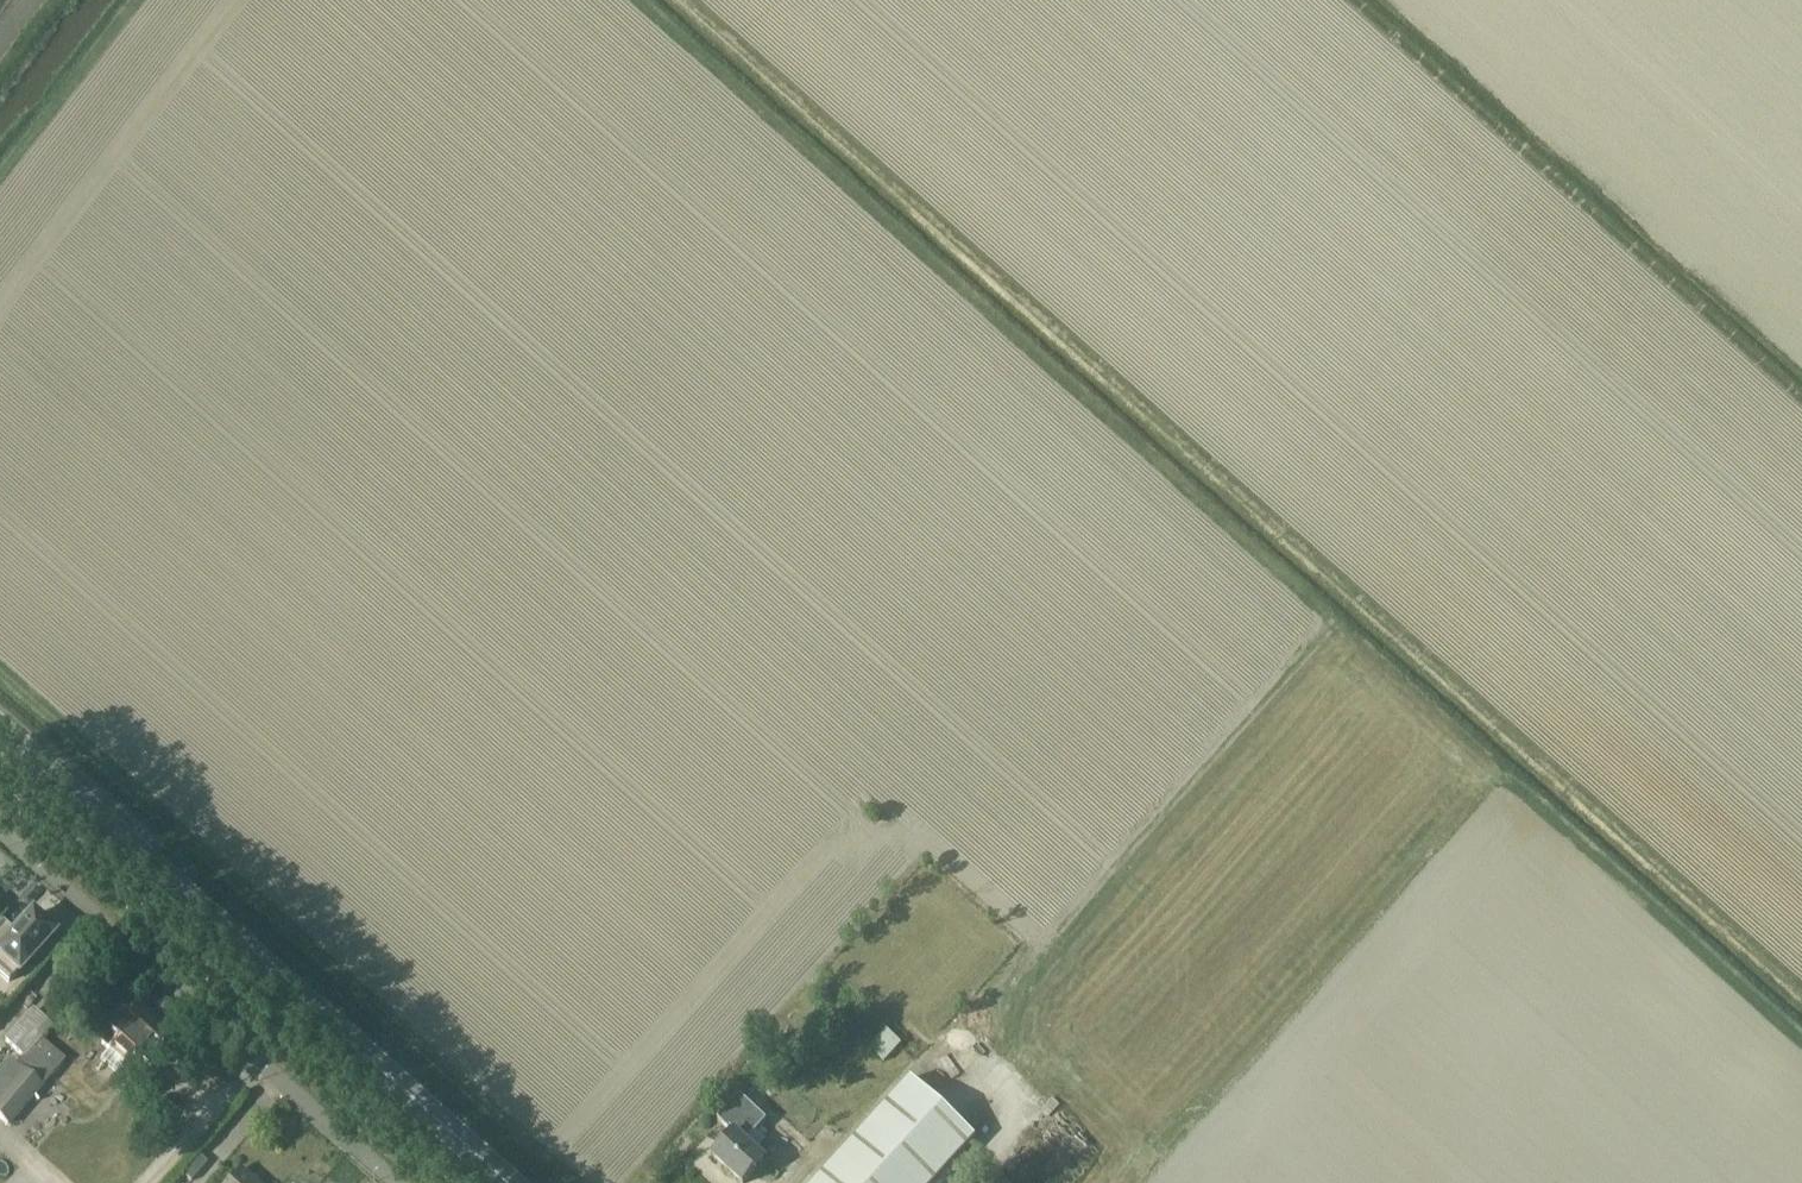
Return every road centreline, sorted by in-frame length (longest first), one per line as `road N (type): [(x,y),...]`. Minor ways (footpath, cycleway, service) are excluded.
road 1 (secondary): [(505,1182),(7,735)]
road 2 (residential): [(397,1182),(0,833)]

